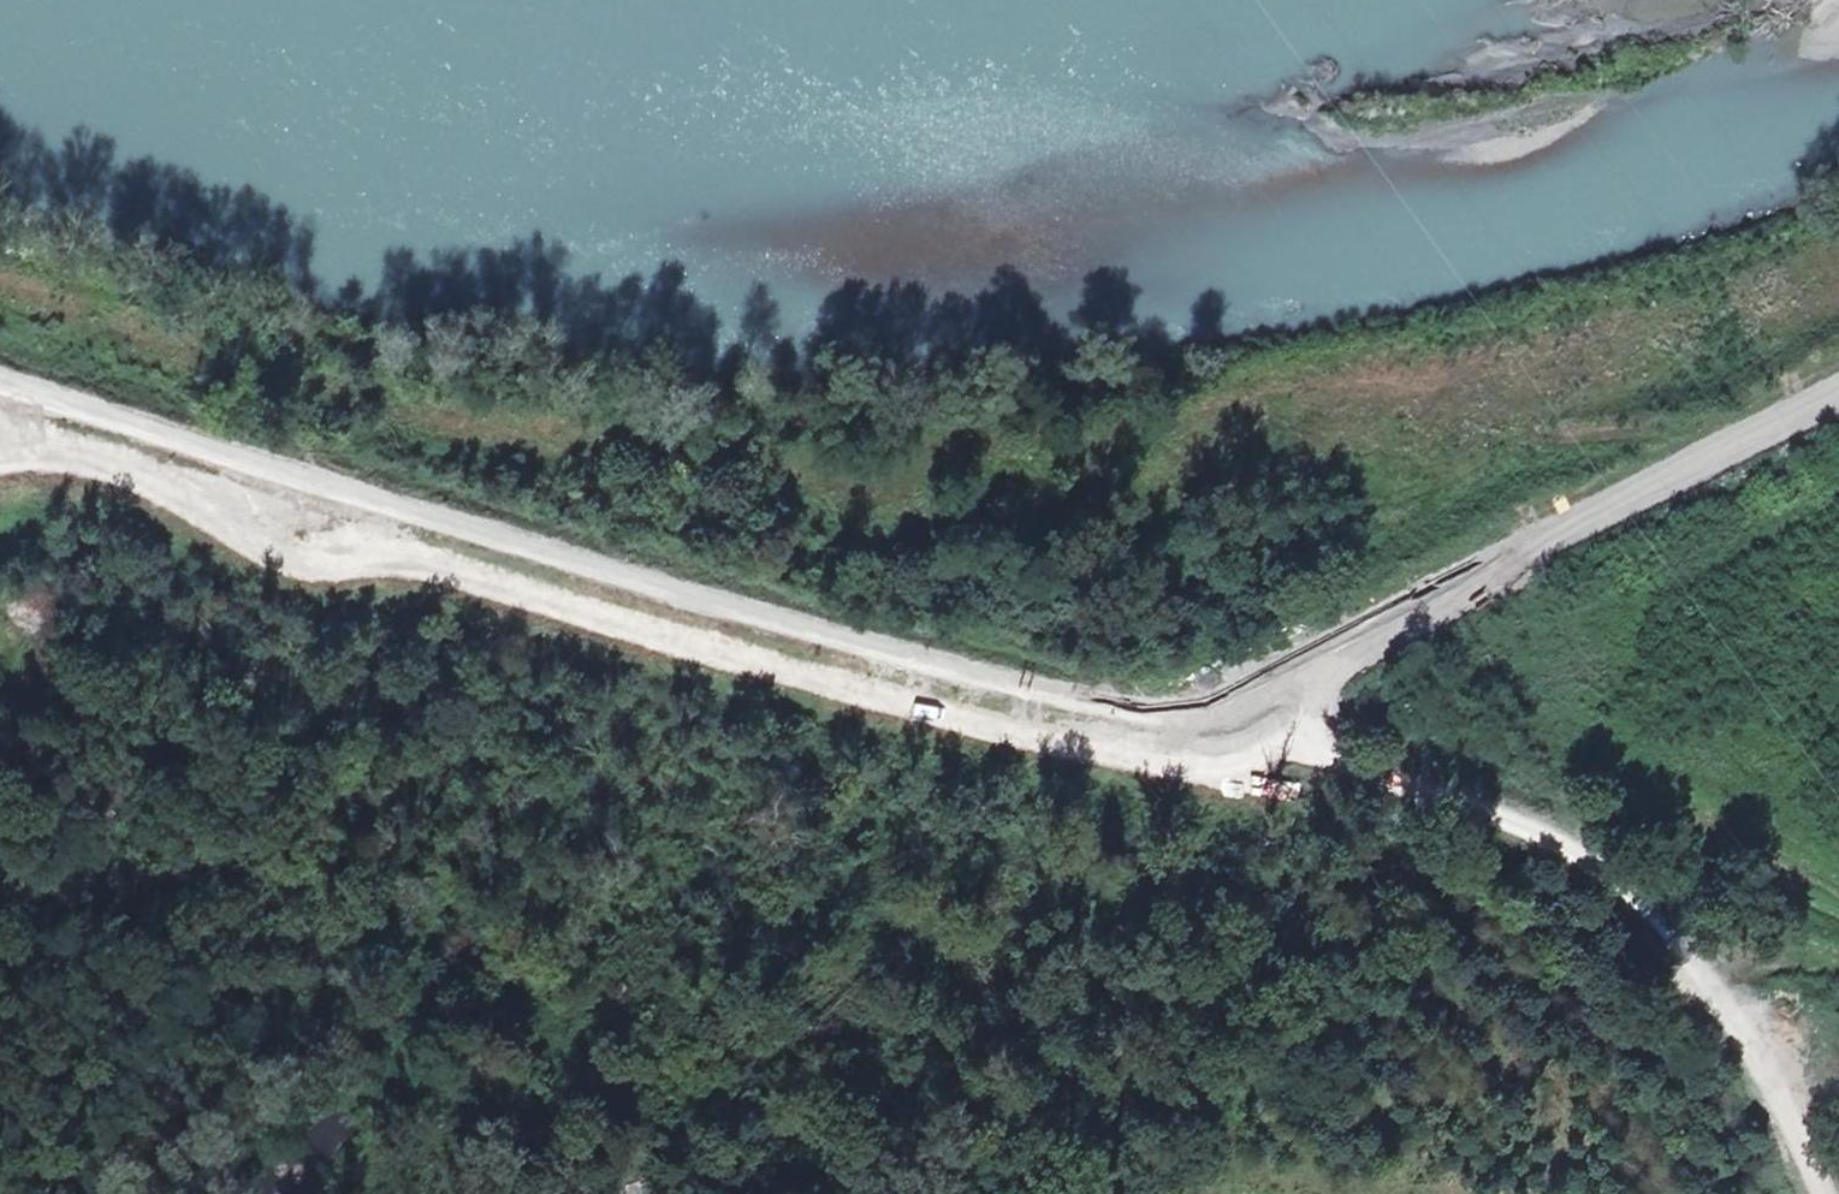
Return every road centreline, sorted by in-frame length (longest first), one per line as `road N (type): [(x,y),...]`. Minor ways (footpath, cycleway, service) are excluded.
road 1 (track): [(0,381),(762,621),(1100,704),(1215,723),(1316,754),(1340,682),(1382,623),(1456,575),(1838,383)]
road 2 (unclassified): [(1316,754),(1475,810),(1602,869),(1702,977),(1766,1062),(1819,1193)]

